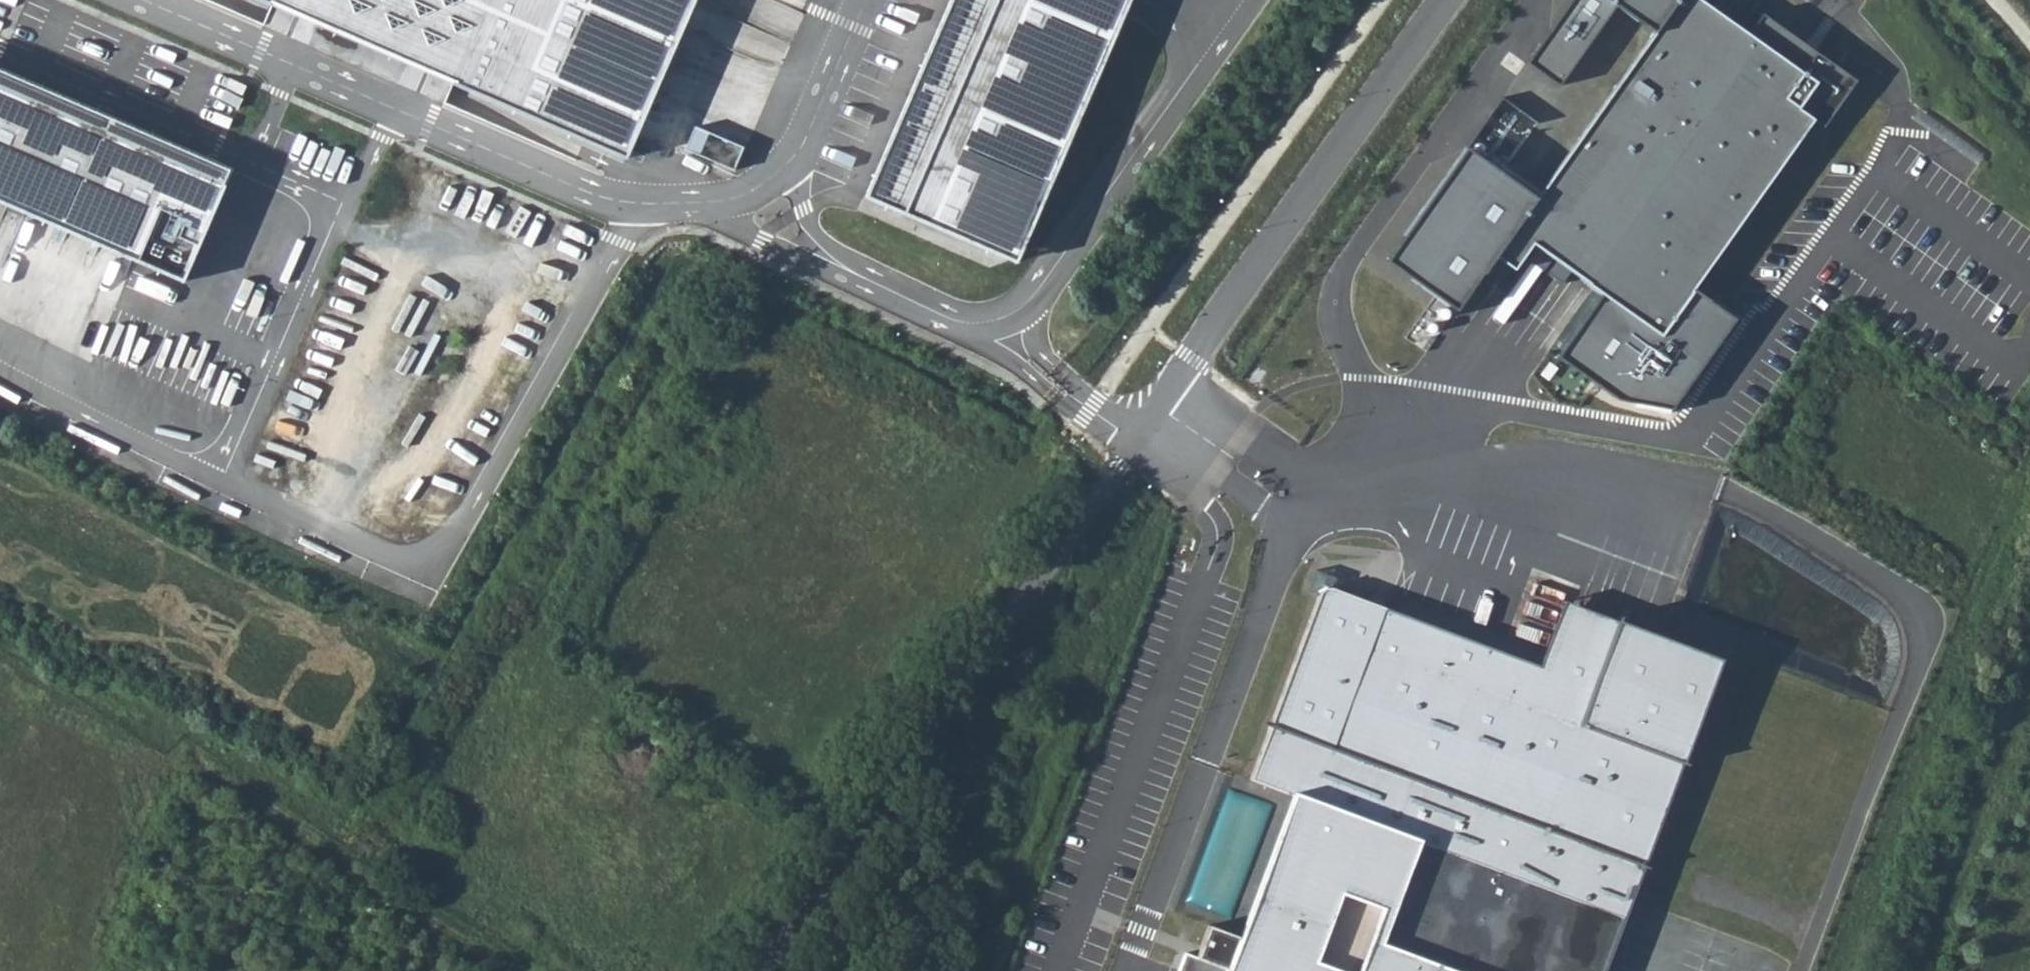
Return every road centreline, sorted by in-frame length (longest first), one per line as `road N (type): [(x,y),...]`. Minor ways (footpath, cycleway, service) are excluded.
road 1 (unclassified): [(763,970),(1448,0)]
road 2 (track): [(503,970),(193,763),(105,768),(0,833)]

